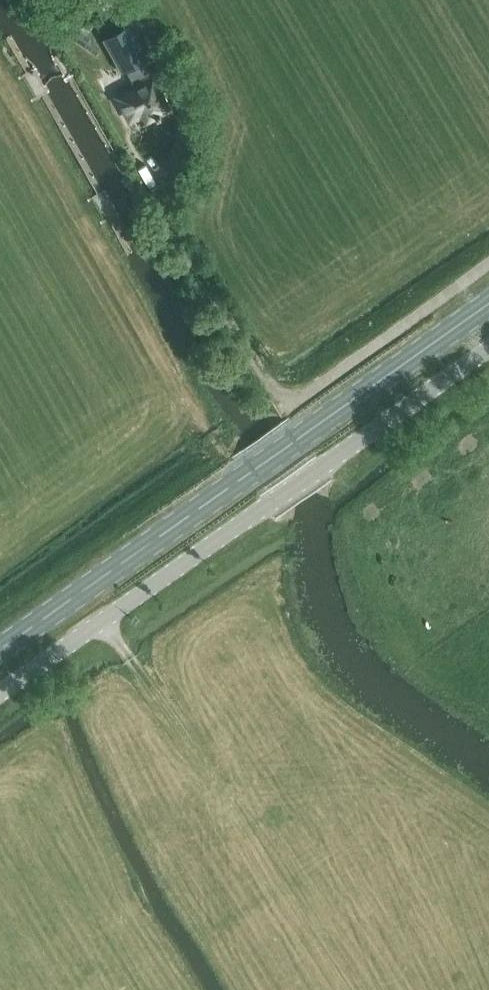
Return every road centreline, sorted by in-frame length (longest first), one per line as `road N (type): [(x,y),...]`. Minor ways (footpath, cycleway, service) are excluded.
road 1 (primary): [(0,649),(488,302)]
road 2 (unclassified): [(0,692),(488,347)]

